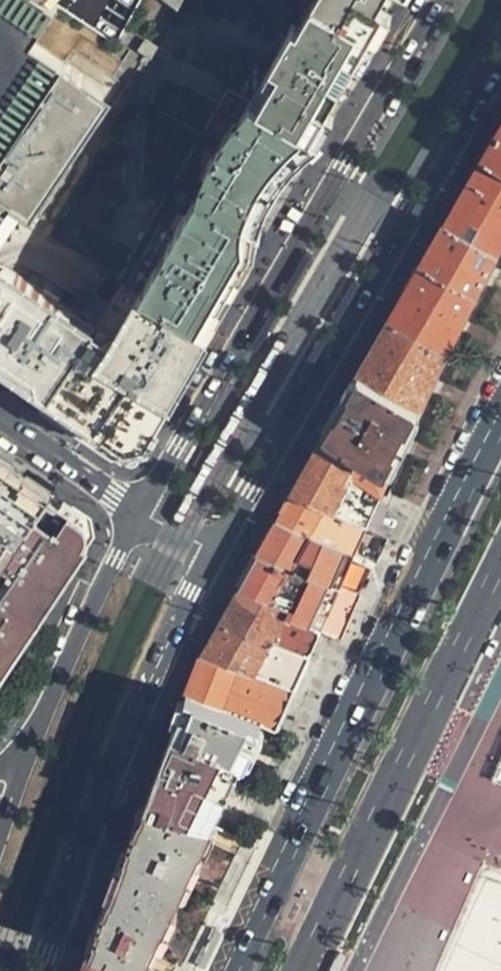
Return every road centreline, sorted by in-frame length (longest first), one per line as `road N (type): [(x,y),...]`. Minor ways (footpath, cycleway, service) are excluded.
road 1 (primary): [(500,423),(235,970)]
road 2 (secondary): [(439,0),(141,511)]
road 3 (secondary): [(215,551),(500,60)]
road 4 (secondary): [(39,970),(137,699),(215,551)]
road 5 (primary): [(300,970),(500,565)]
road 6 (secondary): [(141,511),(33,740)]
road 7 (tertiary): [(141,511),(0,420)]

